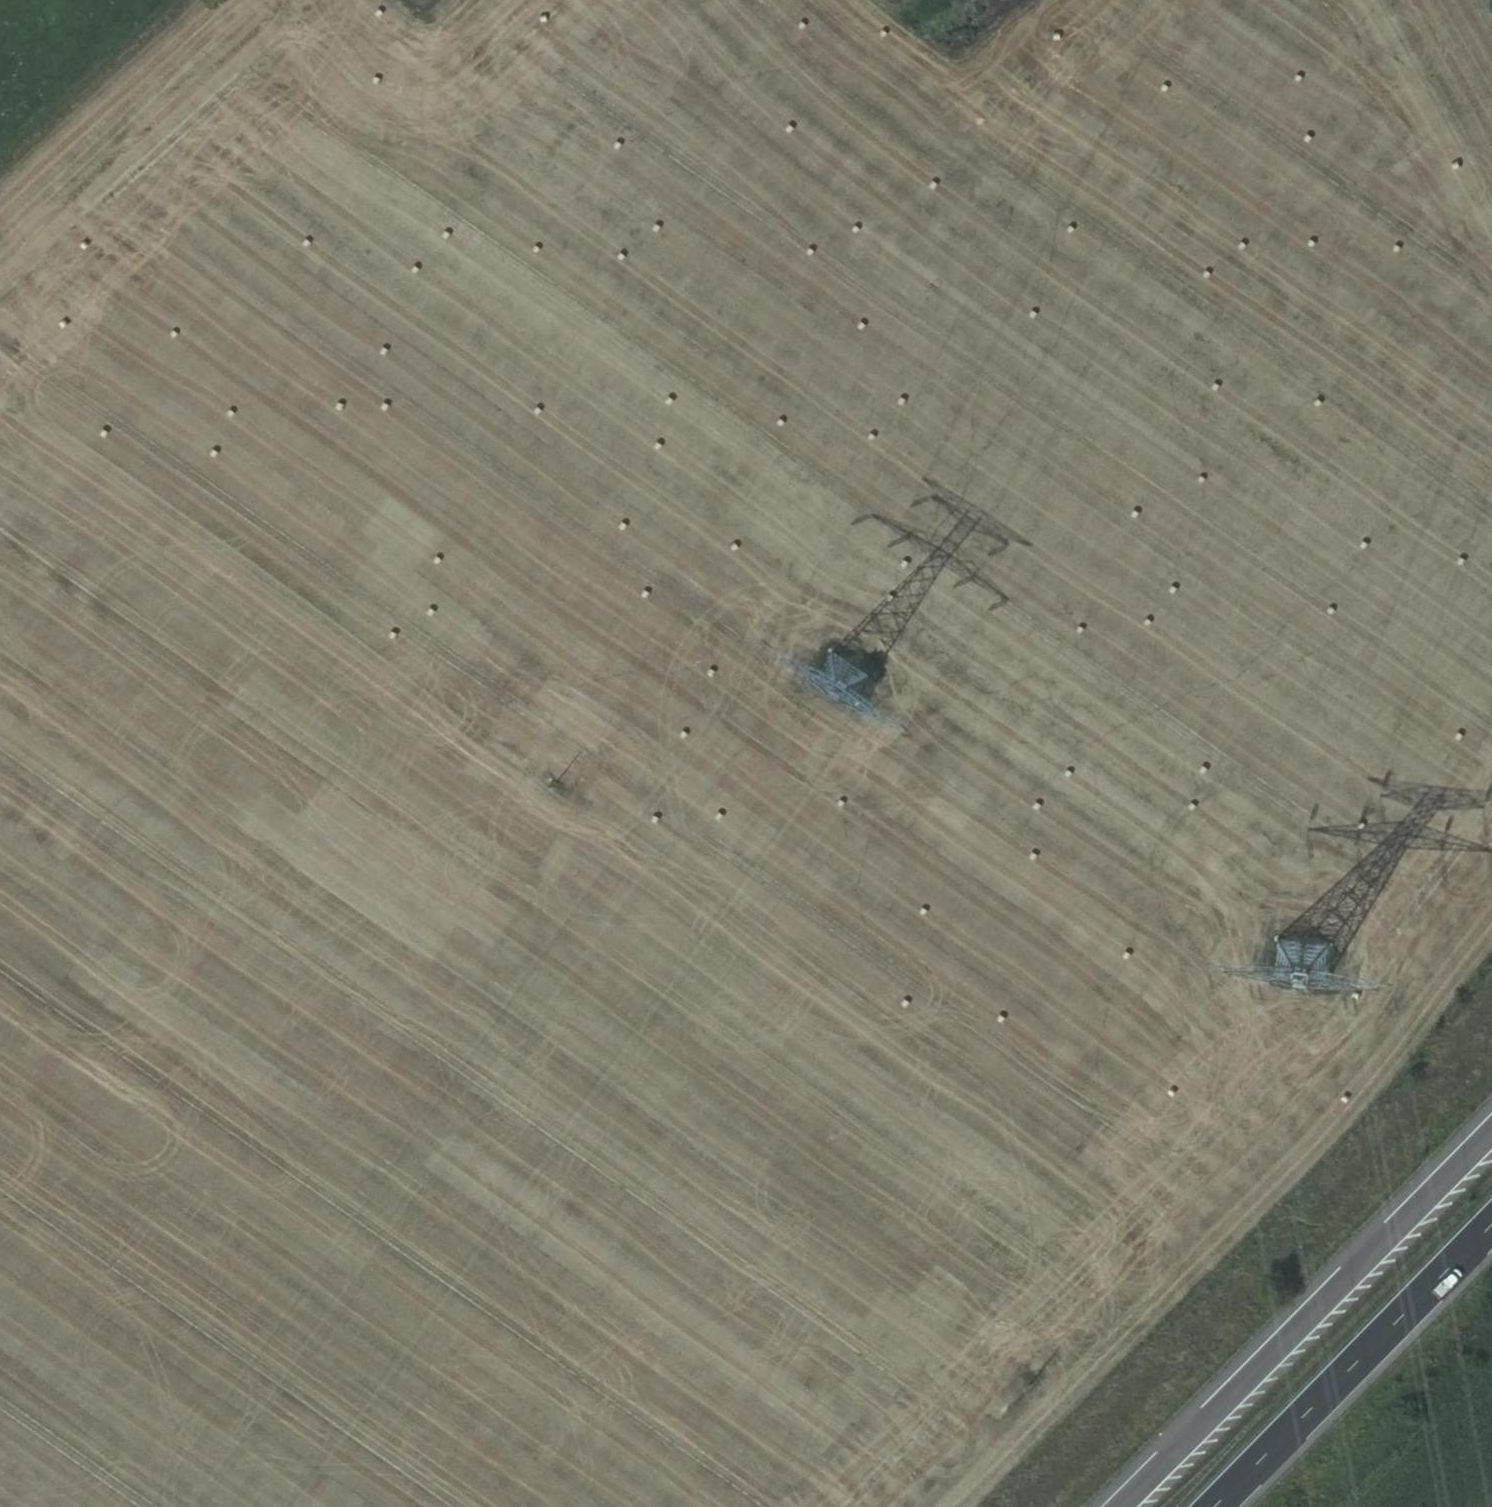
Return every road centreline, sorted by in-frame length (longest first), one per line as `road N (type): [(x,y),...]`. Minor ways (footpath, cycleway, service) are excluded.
road 1 (motorway): [(1491,1130),(1119,1506)]
road 2 (motorway): [(1215,1506),(1491,1226)]

